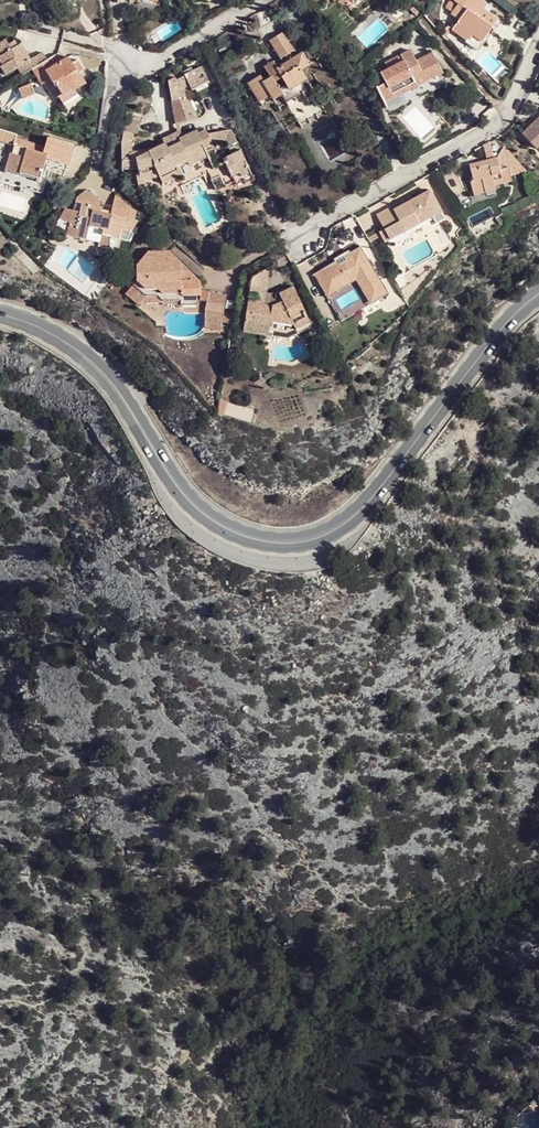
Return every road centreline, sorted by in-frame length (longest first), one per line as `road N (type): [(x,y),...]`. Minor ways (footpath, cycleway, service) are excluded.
road 1 (primary): [(538,292),(375,493),(345,523),(308,539),(252,536),(218,522),(187,493),(78,348),(0,315)]
road 2 (residential): [(296,238),(509,117),(538,49)]
road 3 (residential): [(127,77),(258,0)]

